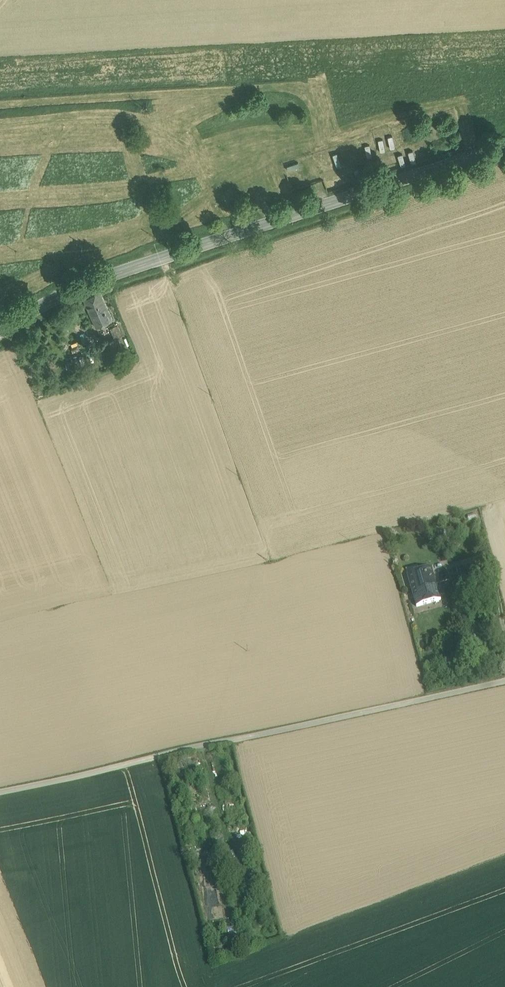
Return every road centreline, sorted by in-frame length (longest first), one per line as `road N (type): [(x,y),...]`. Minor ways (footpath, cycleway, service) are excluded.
road 1 (secondary): [(504,144),(115,273),(0,332)]
road 2 (track): [(0,796),(504,681)]

